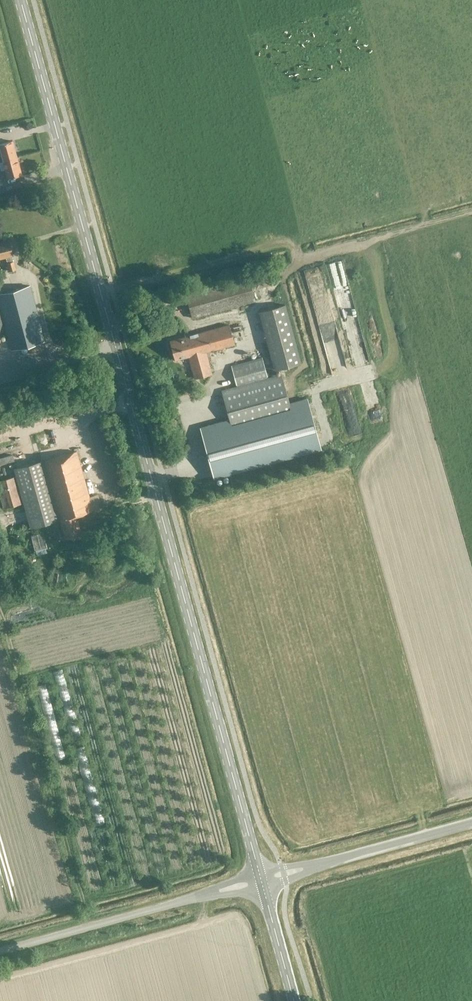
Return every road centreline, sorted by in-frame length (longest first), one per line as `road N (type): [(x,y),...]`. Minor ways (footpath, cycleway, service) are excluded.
road 1 (secondary): [(258,872),(20,0)]
road 2 (unclassified): [(0,950),(207,894)]
road 3 (unclassified): [(471,822),(312,866)]

